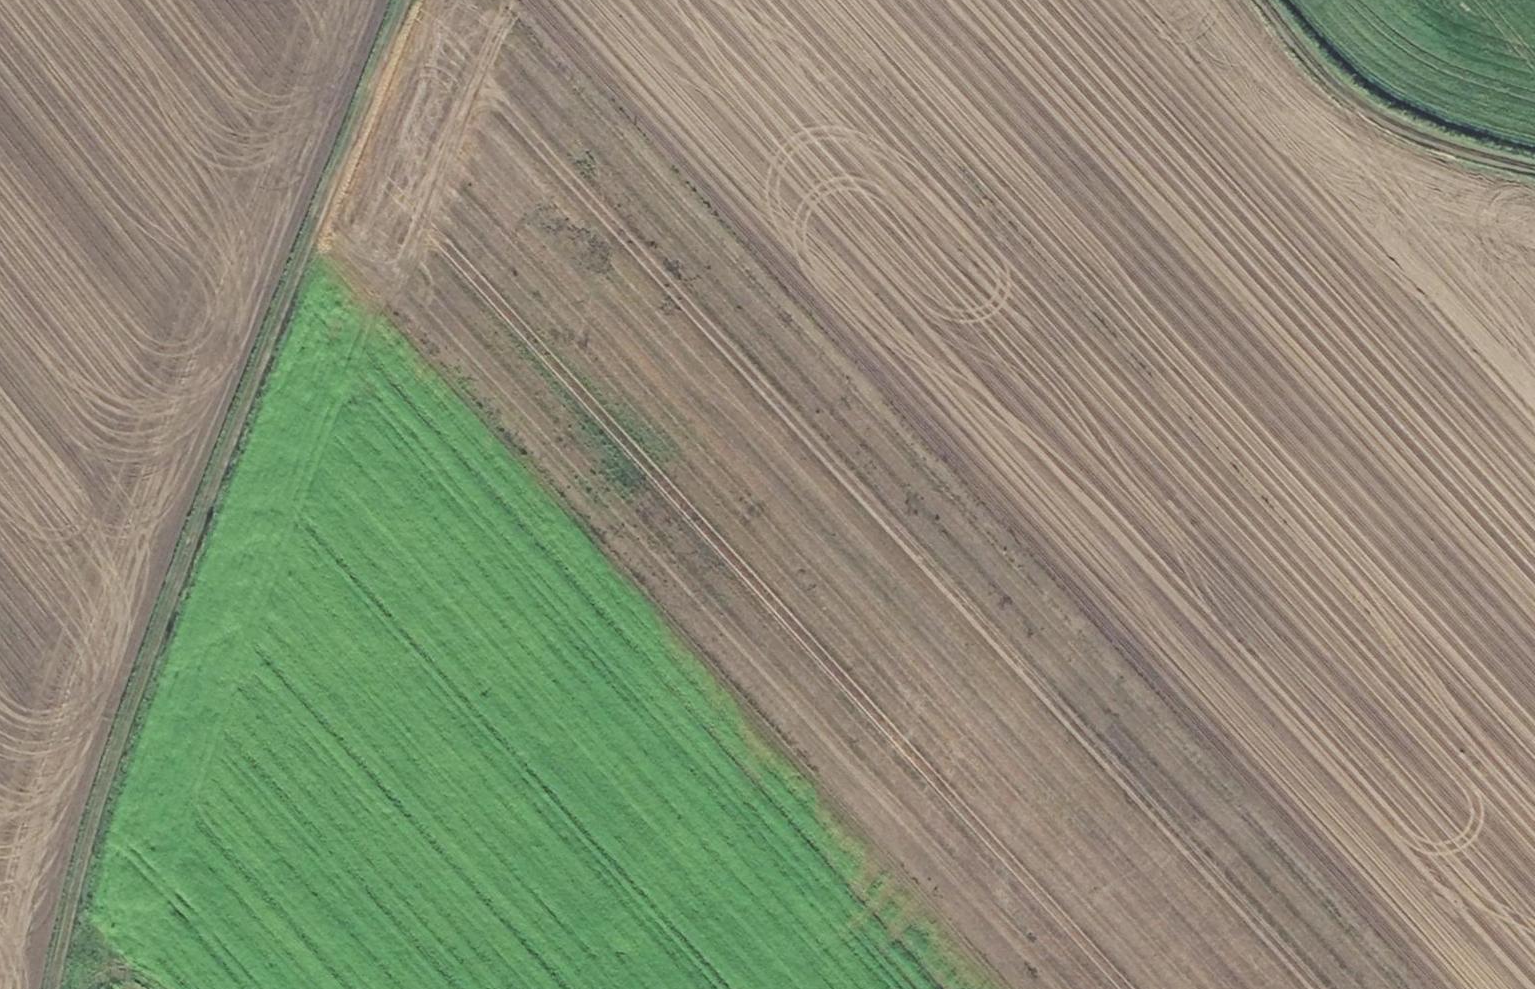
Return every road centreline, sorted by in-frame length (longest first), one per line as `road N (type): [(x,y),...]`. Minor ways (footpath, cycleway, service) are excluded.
road 1 (track): [(405,0),(152,654),(53,988)]
road 2 (track): [(1266,0),(1356,103),(1405,129),(1534,167)]

